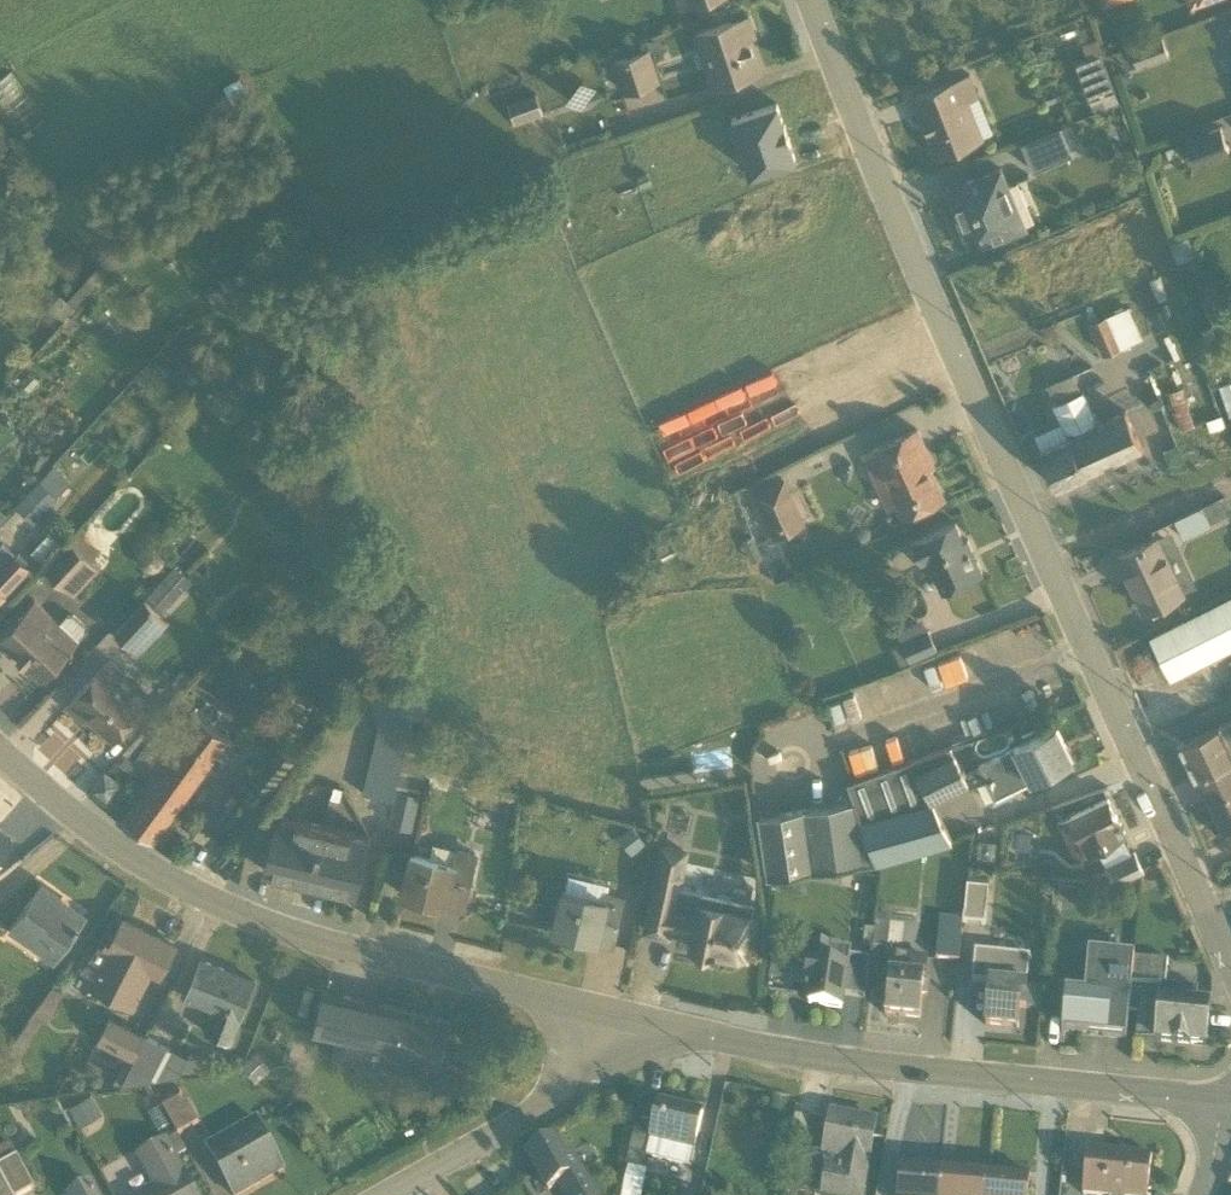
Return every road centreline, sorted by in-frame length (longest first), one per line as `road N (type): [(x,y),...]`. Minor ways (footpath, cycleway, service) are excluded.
road 1 (residential): [(1230,967),(901,237),(812,0)]
road 2 (residential): [(614,1017),(247,919),(87,828),(0,751)]
road 3 (residential): [(1230,1101),(850,1063),(614,1017)]
road 4 (residential): [(388,1194),(572,1085),(614,1017)]

